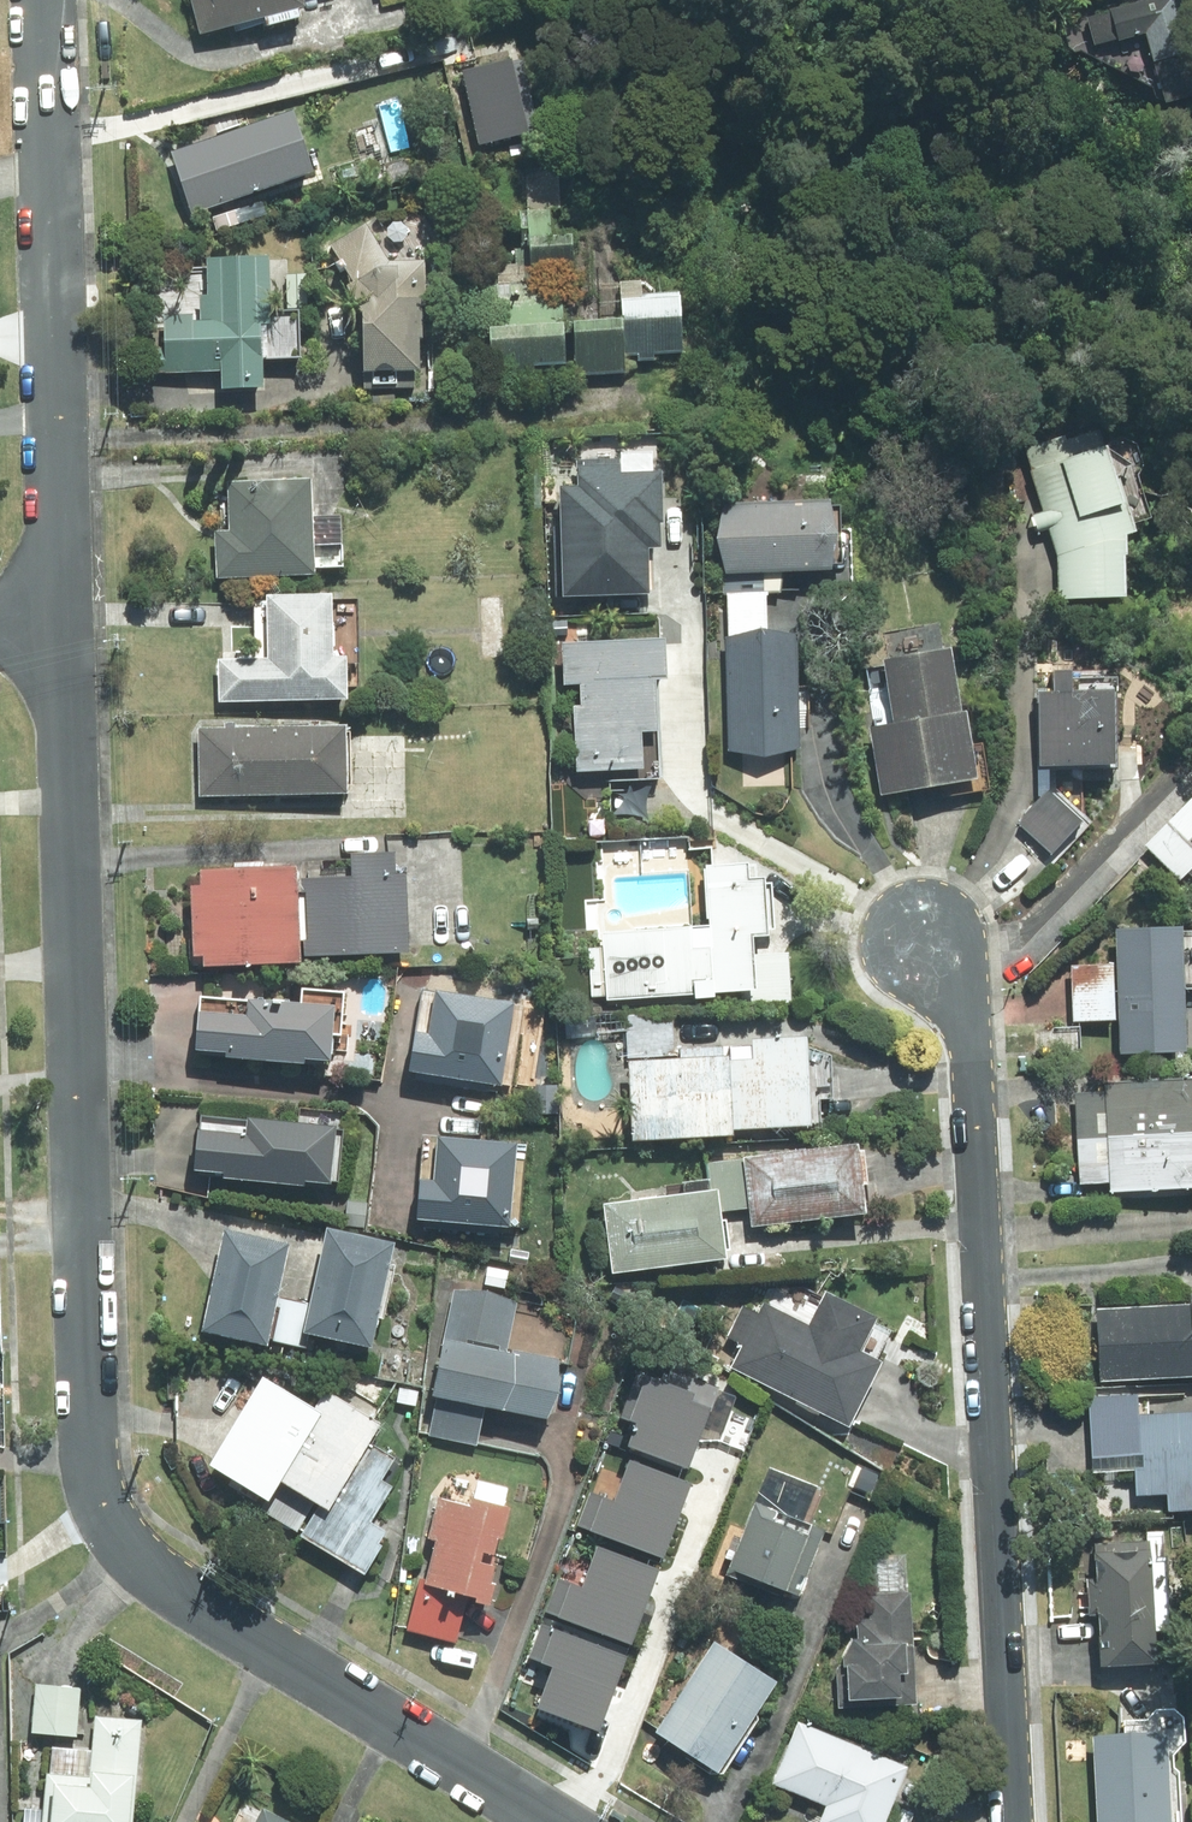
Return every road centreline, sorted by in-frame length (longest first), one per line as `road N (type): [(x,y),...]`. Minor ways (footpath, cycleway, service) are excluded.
road 1 (residential): [(542,1821),(145,1574),(108,1519),(87,1451),(59,616)]
road 2 (residential): [(923,932),(965,1028),(1013,1821)]
road 3 (residential): [(59,616),(43,0)]

